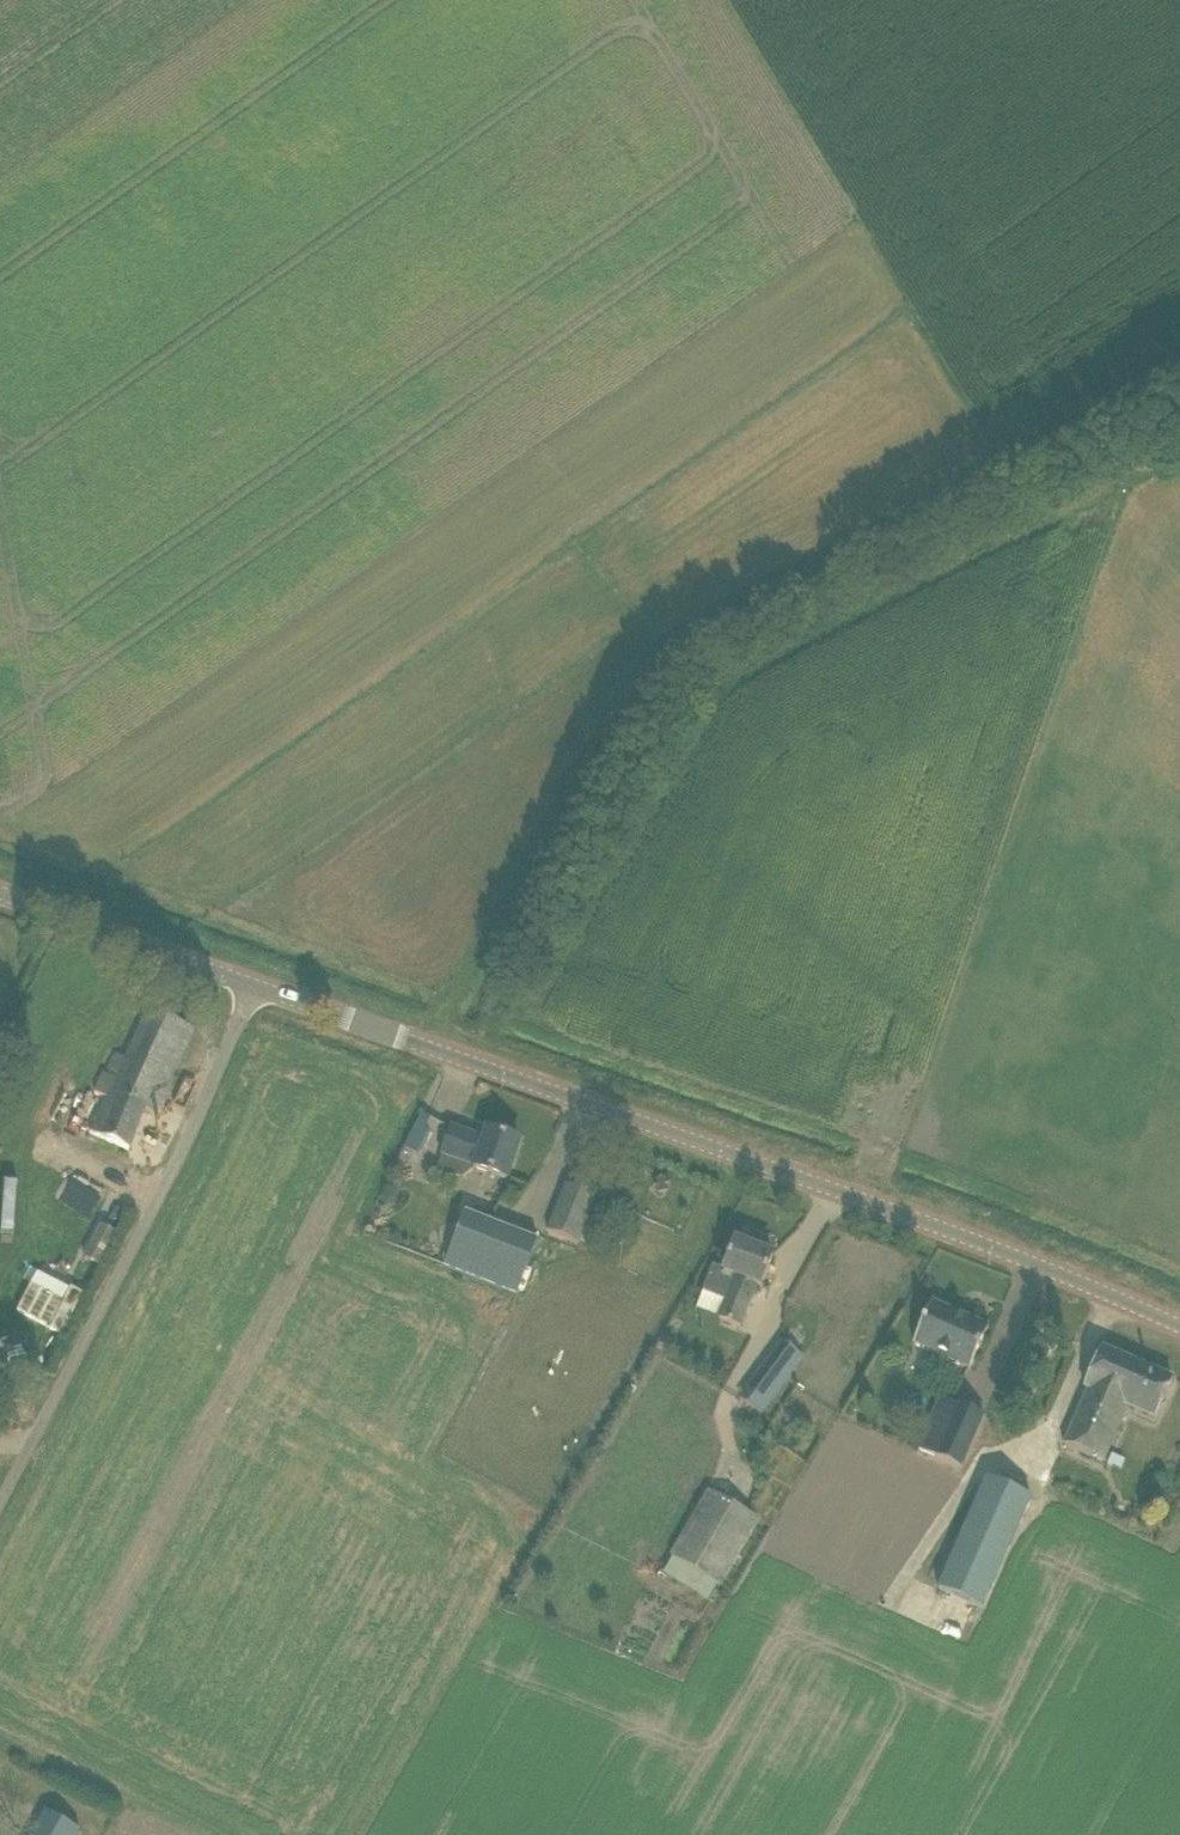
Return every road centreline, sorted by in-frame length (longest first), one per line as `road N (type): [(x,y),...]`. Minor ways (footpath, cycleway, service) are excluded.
road 1 (track): [(1179,369),(703,626),(627,681),(464,985),(439,1052)]
road 2 (tertiary): [(1179,1329),(829,1203),(251,979)]
road 3 (residential): [(0,1470),(251,979)]
road 4 (tertiary): [(251,979),(0,888)]

